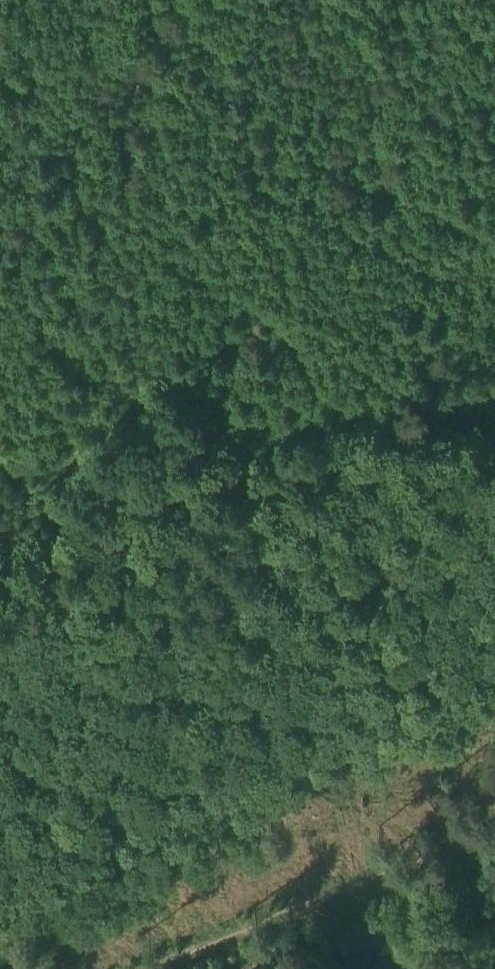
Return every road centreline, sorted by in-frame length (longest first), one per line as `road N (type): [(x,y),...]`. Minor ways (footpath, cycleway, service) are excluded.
road 1 (track): [(151,968),(494,825)]

